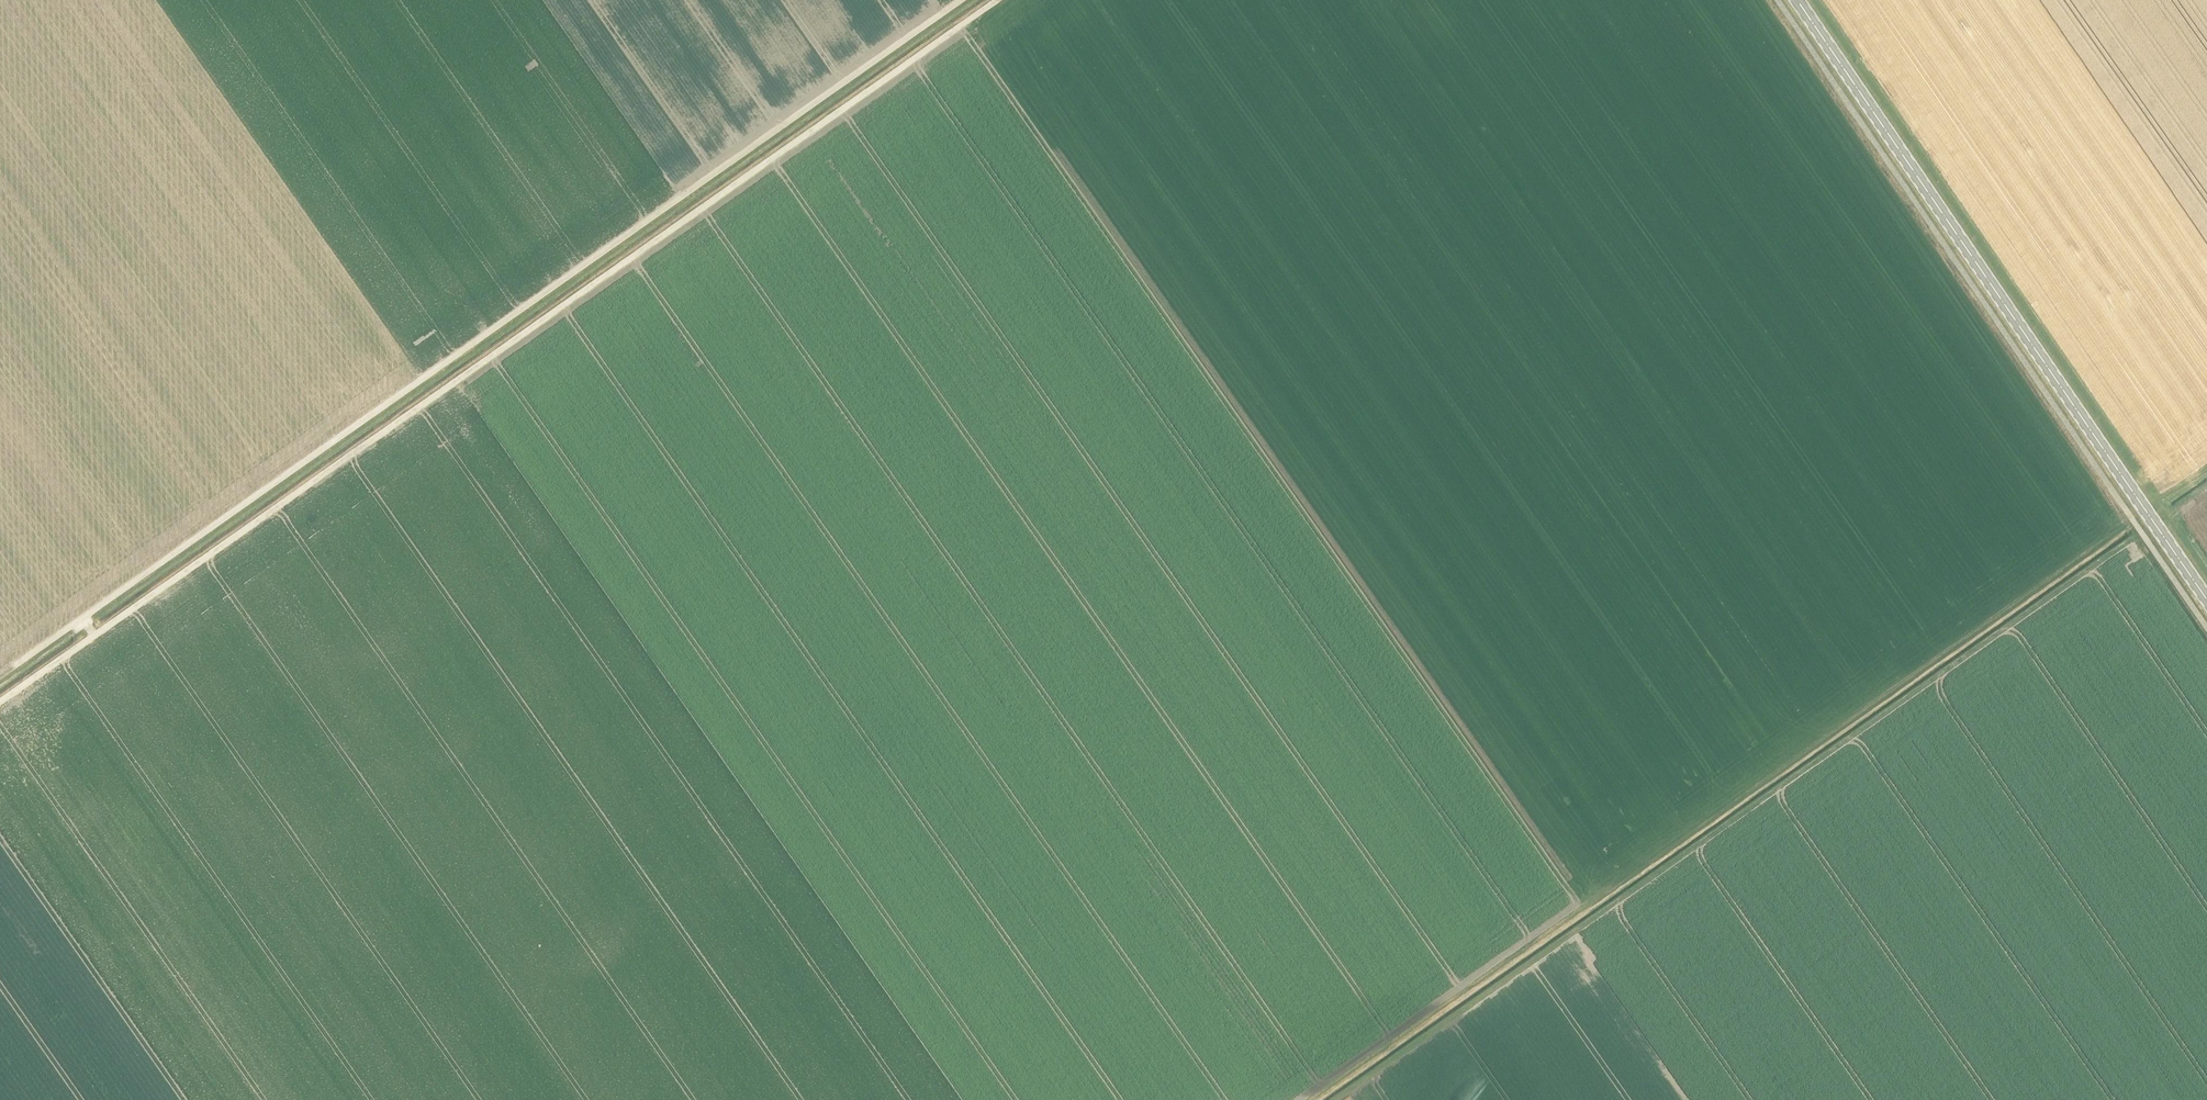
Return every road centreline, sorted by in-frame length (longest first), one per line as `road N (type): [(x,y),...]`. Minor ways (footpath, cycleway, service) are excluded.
road 1 (secondary): [(2206,601),(1792,0)]

